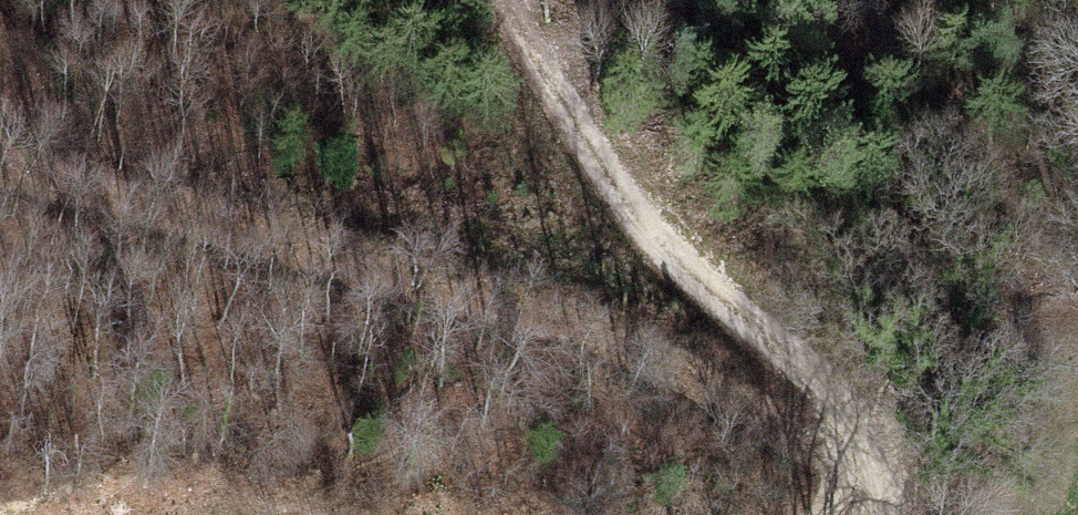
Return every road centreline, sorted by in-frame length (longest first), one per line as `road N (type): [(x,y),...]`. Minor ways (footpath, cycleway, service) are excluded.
road 1 (track): [(842,438),(671,357),(376,259),(0,157)]
road 2 (track): [(869,514),(842,438),(768,339),(598,181),(496,0)]

